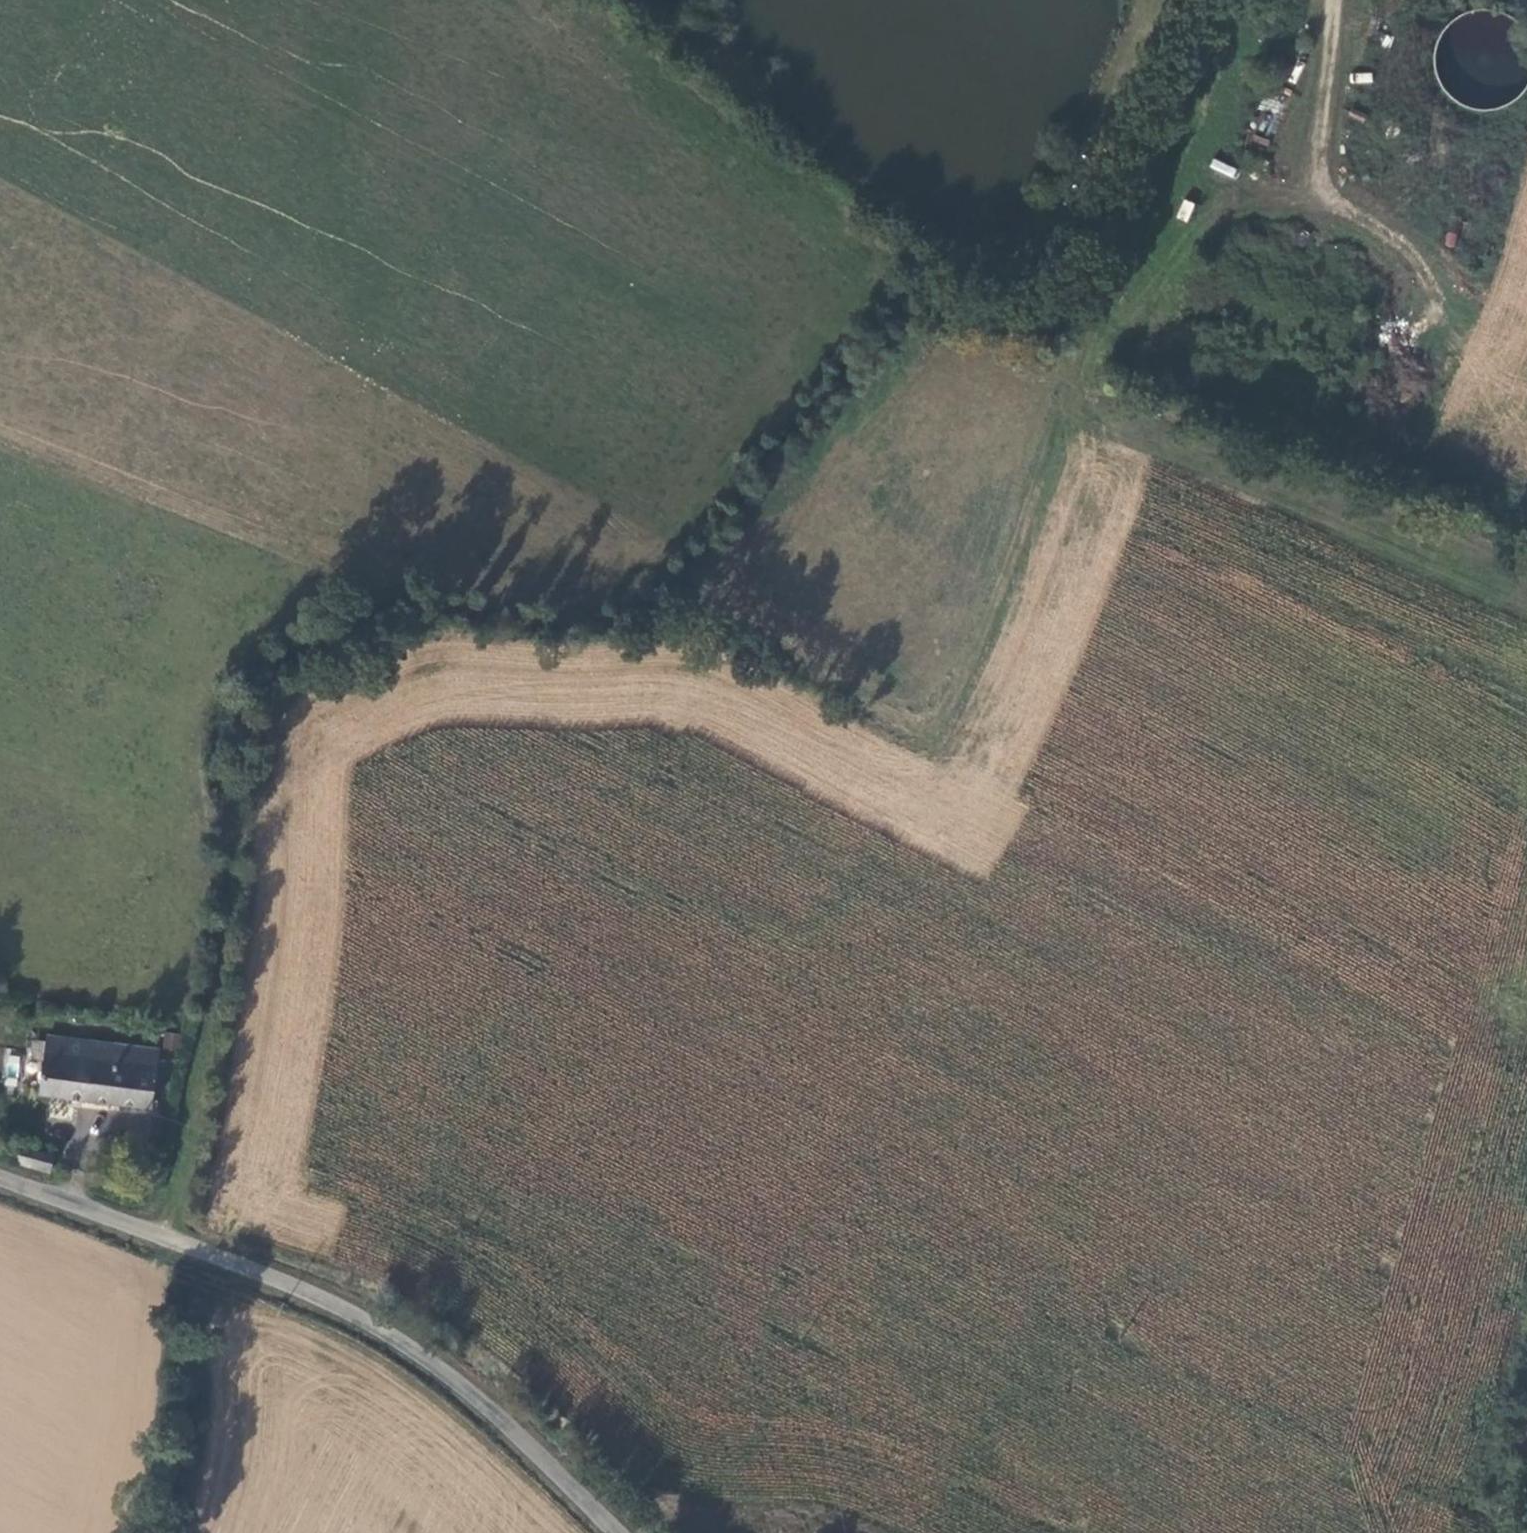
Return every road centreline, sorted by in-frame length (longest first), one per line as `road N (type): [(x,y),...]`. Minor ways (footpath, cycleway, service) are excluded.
road 1 (tertiary): [(616,1532),(477,1400),(356,1316),(0,1179)]

